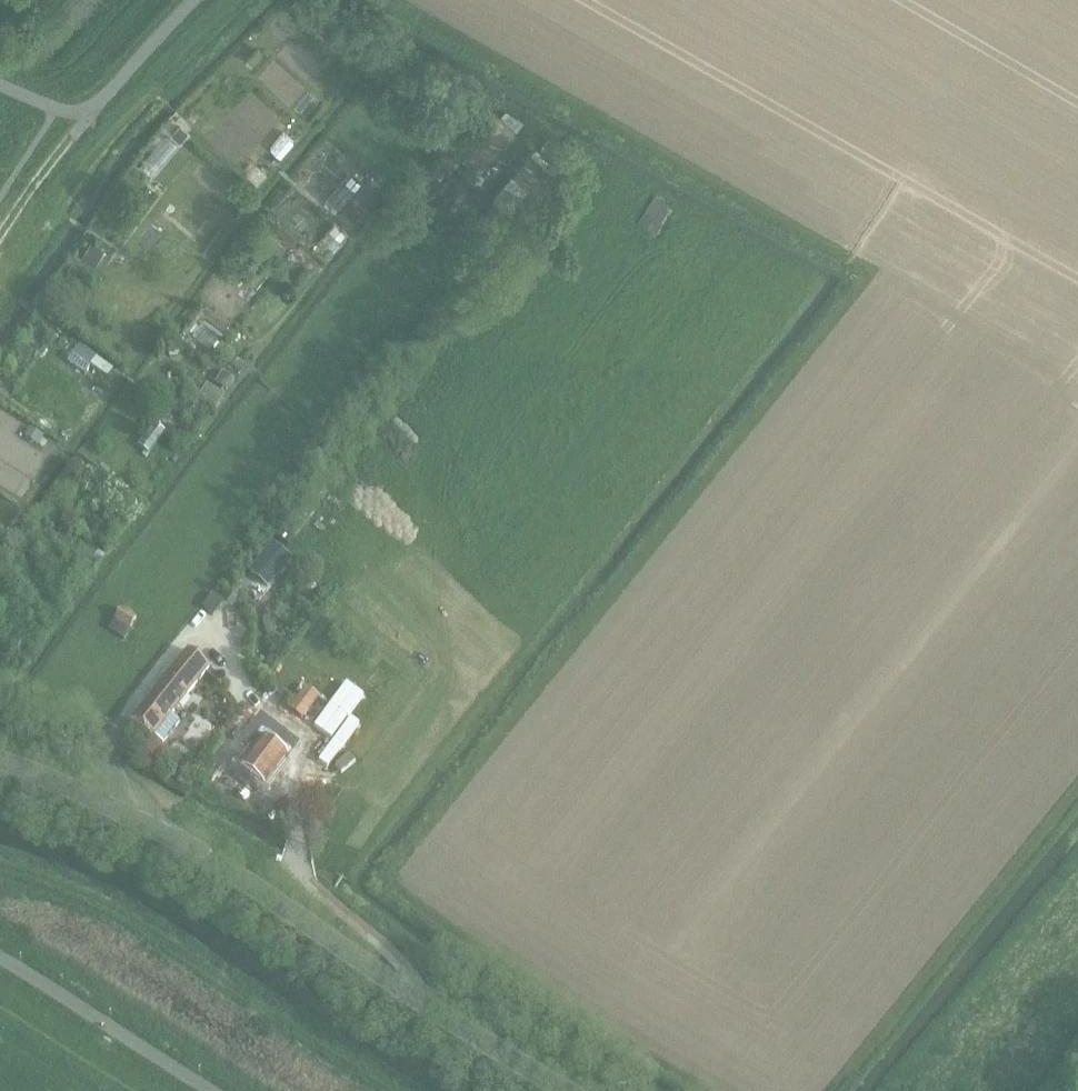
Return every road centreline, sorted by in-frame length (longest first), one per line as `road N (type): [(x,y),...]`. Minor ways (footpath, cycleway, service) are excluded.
road 1 (unclassified): [(565,1090),(163,830),(0,758)]

